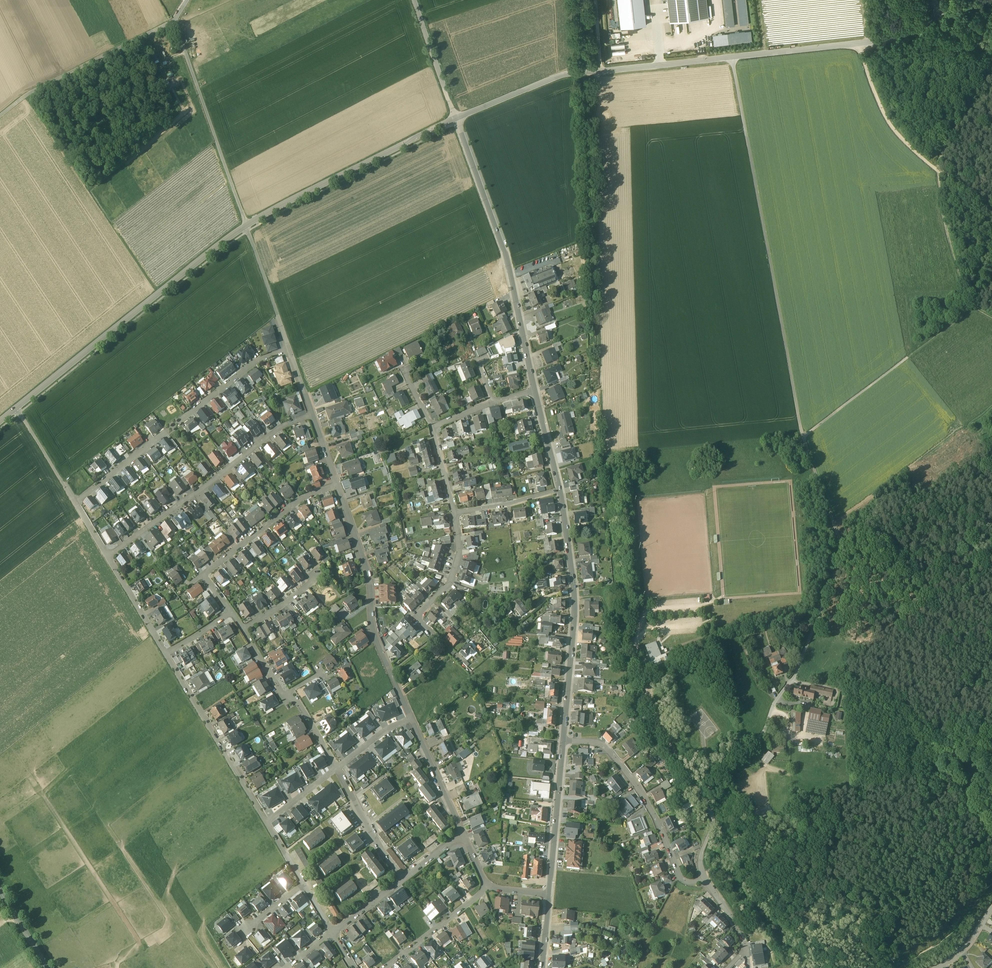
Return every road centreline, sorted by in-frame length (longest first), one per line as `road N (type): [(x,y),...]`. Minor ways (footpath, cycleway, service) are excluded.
road 1 (track): [(791,680),(842,548),(801,432),(732,57)]
road 2 (tertiary): [(456,119),(570,73),(878,40),(987,0)]
road 3 (tertiary): [(17,408),(247,226)]
road 4 (tertiary): [(456,119),(504,250),(535,390)]
road 5 (residential): [(77,503),(256,362),(289,349)]
road 6 (tertiary): [(560,490),(575,600),(563,741)]
road 7 (residential): [(313,415),(282,427),(109,556)]
road 8 (residential): [(411,719),(377,643),(370,581),(338,485)]
road 9 (tertiary): [(247,226),(456,119)]
road 10 (residential): [(704,882),(711,786),(762,734),(791,680)]
road 11 (residential): [(187,0),(175,21),(0,116)]
road 12 (residential): [(704,882),(681,880),(651,810),(609,751),(563,741)]
road 13 (track): [(175,21),(247,226)]
road 14 (track): [(804,437),(969,307)]
road 15 (residential): [(267,823),(166,655)]
road 16 (residential): [(454,514),(460,555),(451,583),(417,618),(462,662)]
road 17 (residential): [(338,485),(303,497),(204,574)]
road 18 (tertiary): [(563,741),(549,895)]
road 19 (track): [(858,43),(889,123),(937,171)]
road 20 (track): [(969,307),(937,171)]
road 21 (residential): [(386,967),(487,885)]
road 22 (residential): [(289,349),(247,226)]
road 23 (residential): [(338,768),(401,881)]
road 24 (residential): [(463,834),(411,719)]
road 25 (unclassified): [(456,119),(414,0)]
road 26 (track): [(937,171),(991,64)]

